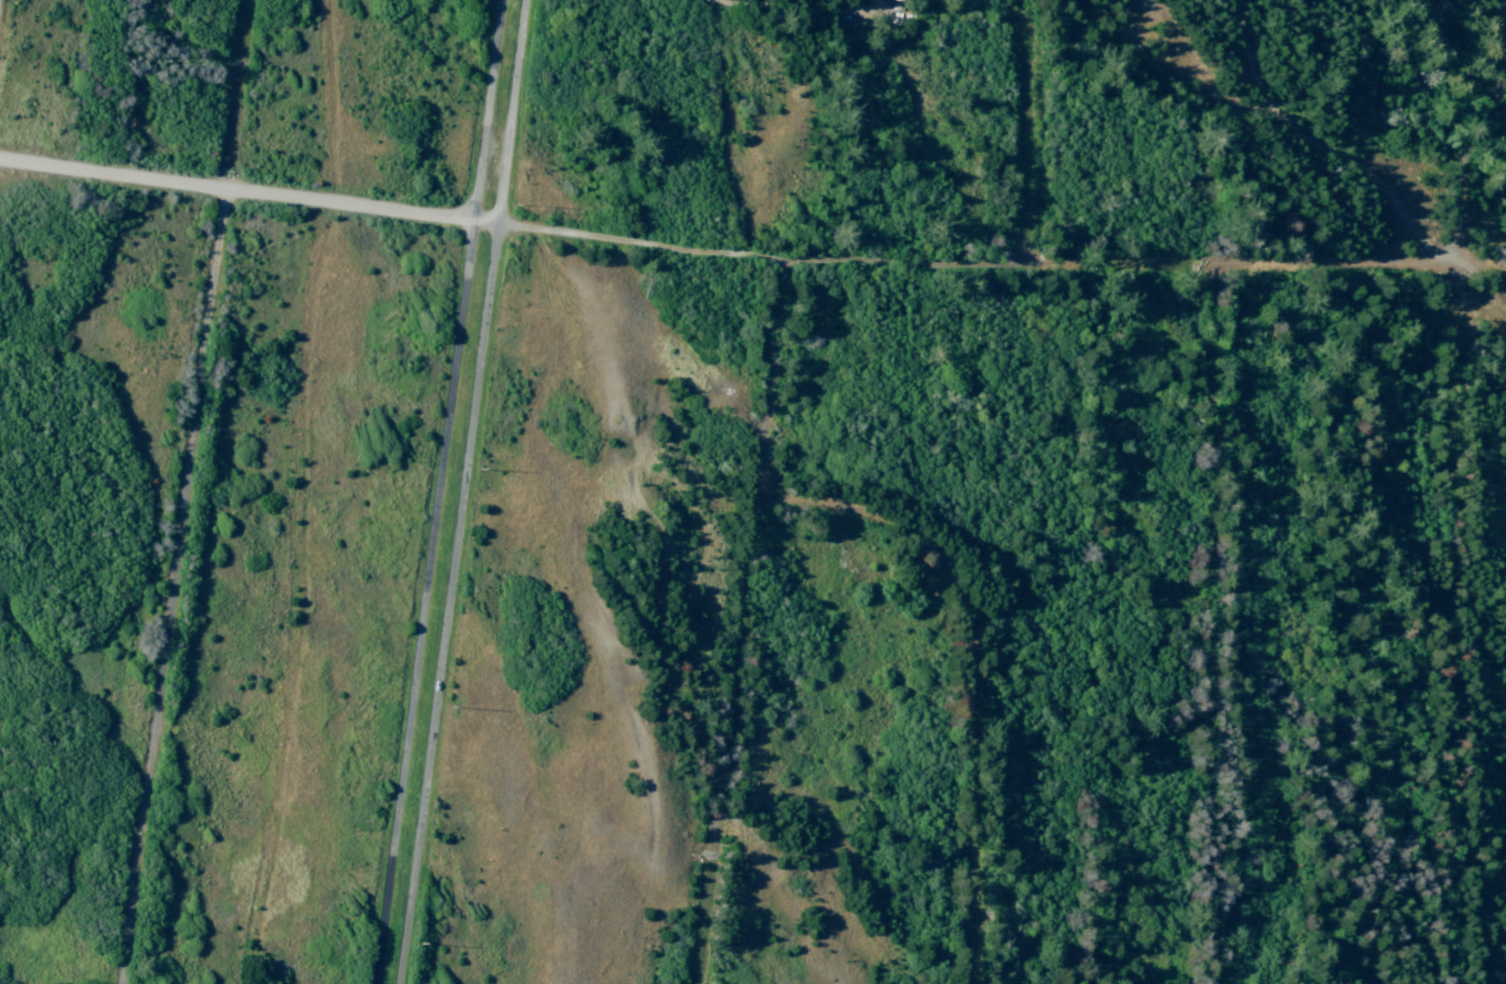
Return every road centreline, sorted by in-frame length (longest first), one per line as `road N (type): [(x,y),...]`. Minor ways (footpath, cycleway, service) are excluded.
road 1 (residential): [(1505,267),(792,264),(0,162)]
road 2 (residential): [(532,0),(403,983)]
road 3 (residential): [(125,983),(254,0)]
road 4 (residential): [(379,983),(506,0)]
road 5 (residential): [(1457,983),(1458,219),(1505,67)]
road 6 (residential): [(697,983),(792,264)]
road 7 (residential): [(1217,983),(1218,266)]
road 8 (residential): [(977,983),(974,640),(960,581),(943,557),(896,522),(762,497)]
road 9 (residential): [(1031,12),(712,0)]
road 10 (residential): [(1031,263),(1031,0)]

